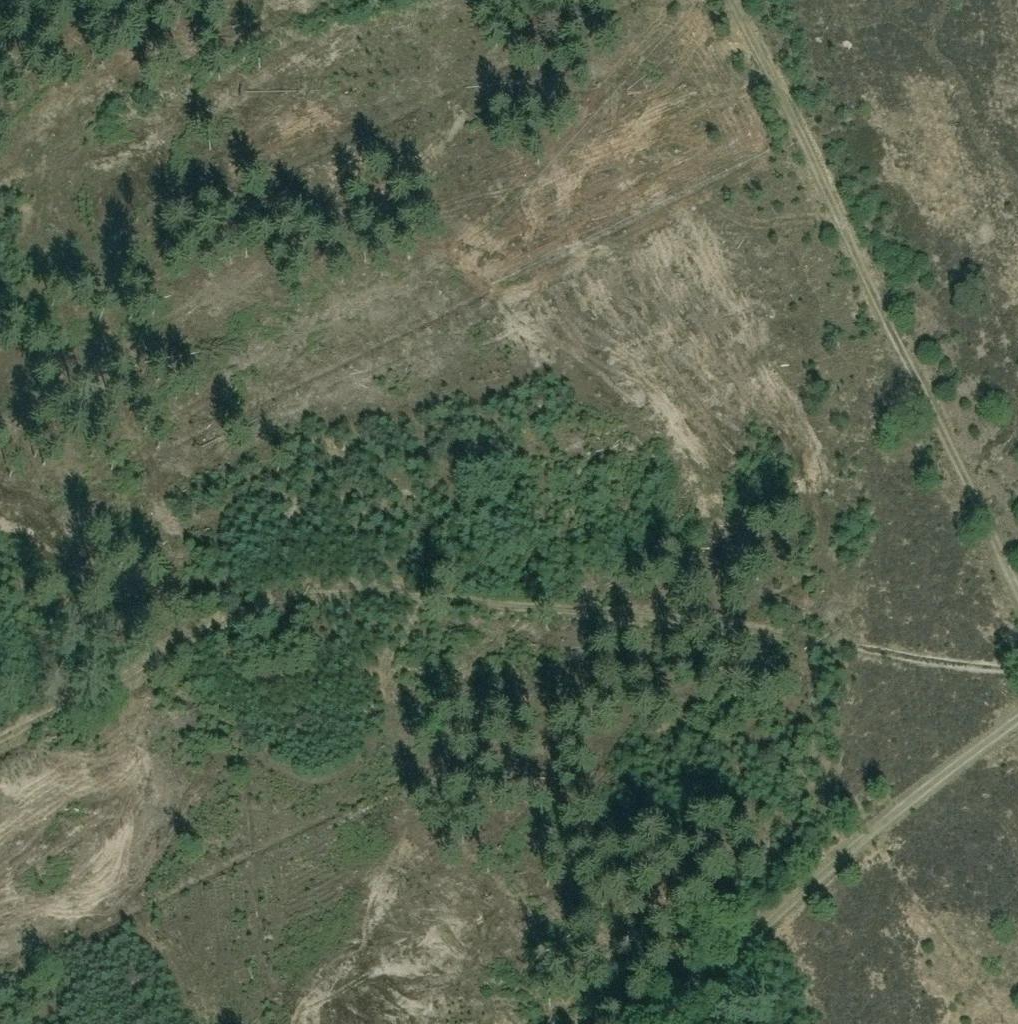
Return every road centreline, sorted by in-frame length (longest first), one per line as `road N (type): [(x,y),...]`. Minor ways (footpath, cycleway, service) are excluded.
road 1 (track): [(1017,593),(732,0)]
road 2 (track): [(663,1023),(810,865),(1017,702)]

